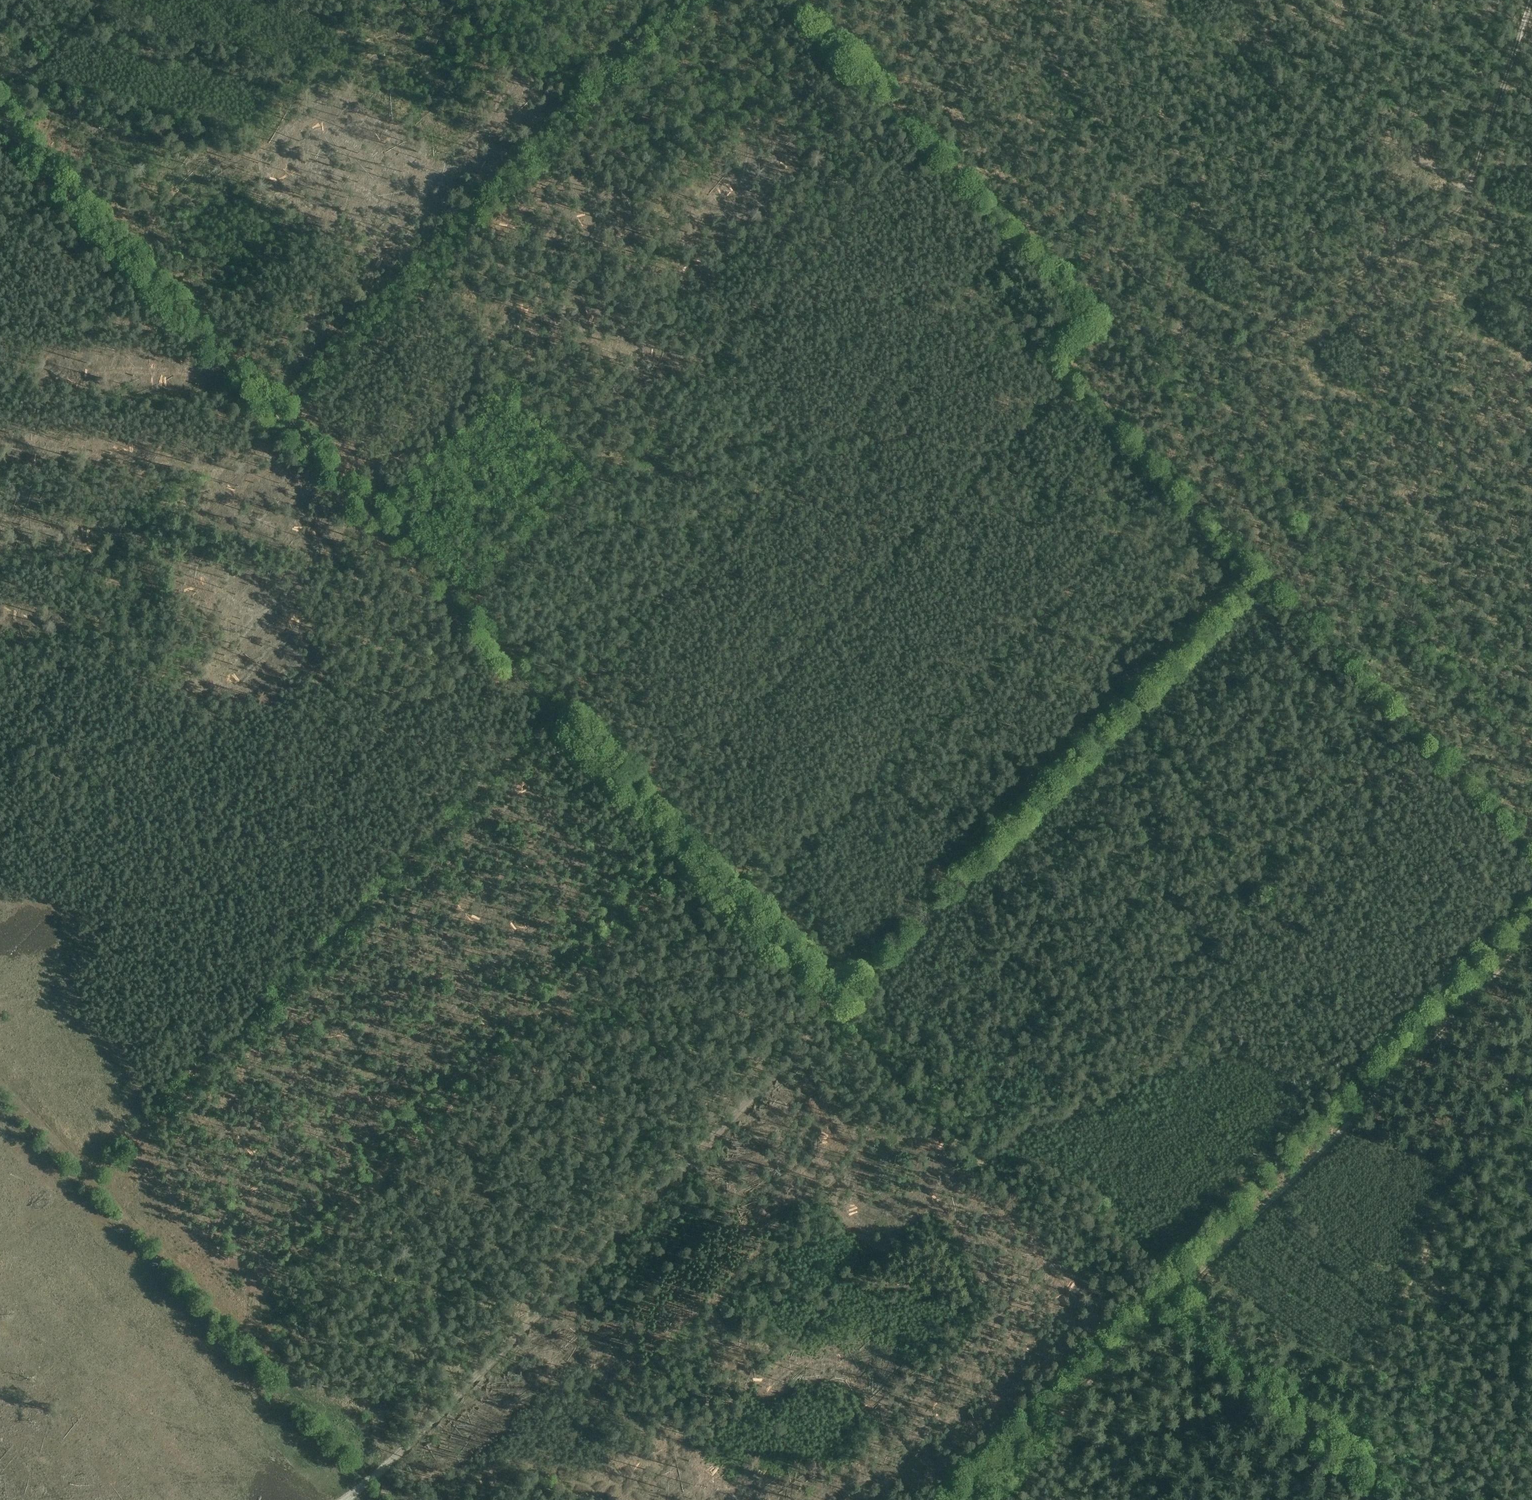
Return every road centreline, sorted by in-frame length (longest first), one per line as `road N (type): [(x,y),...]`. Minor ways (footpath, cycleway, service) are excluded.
road 1 (track): [(0,118),(832,1011),(828,1025),(394,1460),(343,1499)]
road 2 (track): [(874,0),(1205,342),(1225,352),(1461,204),(1531,0)]
road 3 (track): [(972,1499),(1531,937)]

